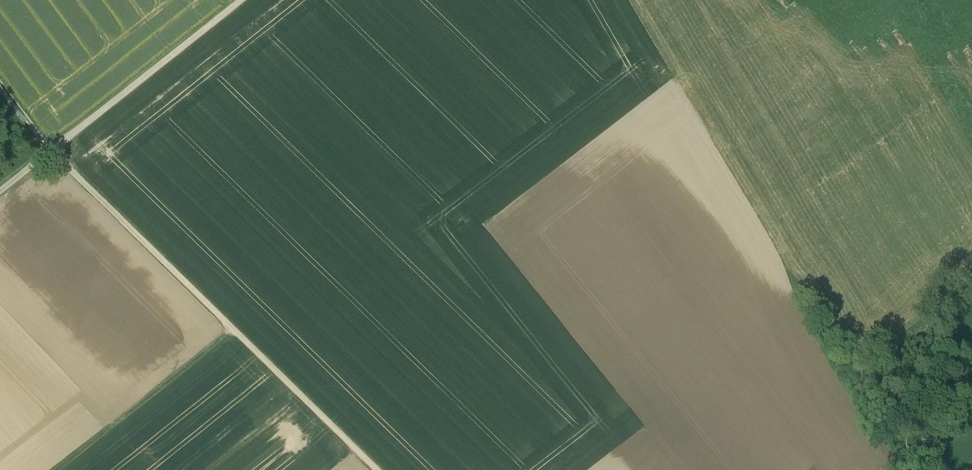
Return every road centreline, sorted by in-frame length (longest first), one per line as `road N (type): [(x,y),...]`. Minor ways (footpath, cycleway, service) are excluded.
road 1 (track): [(377,469),(52,155),(0,86)]
road 2 (unclassified): [(247,0),(0,196)]
road 3 (track): [(53,469),(231,328)]

